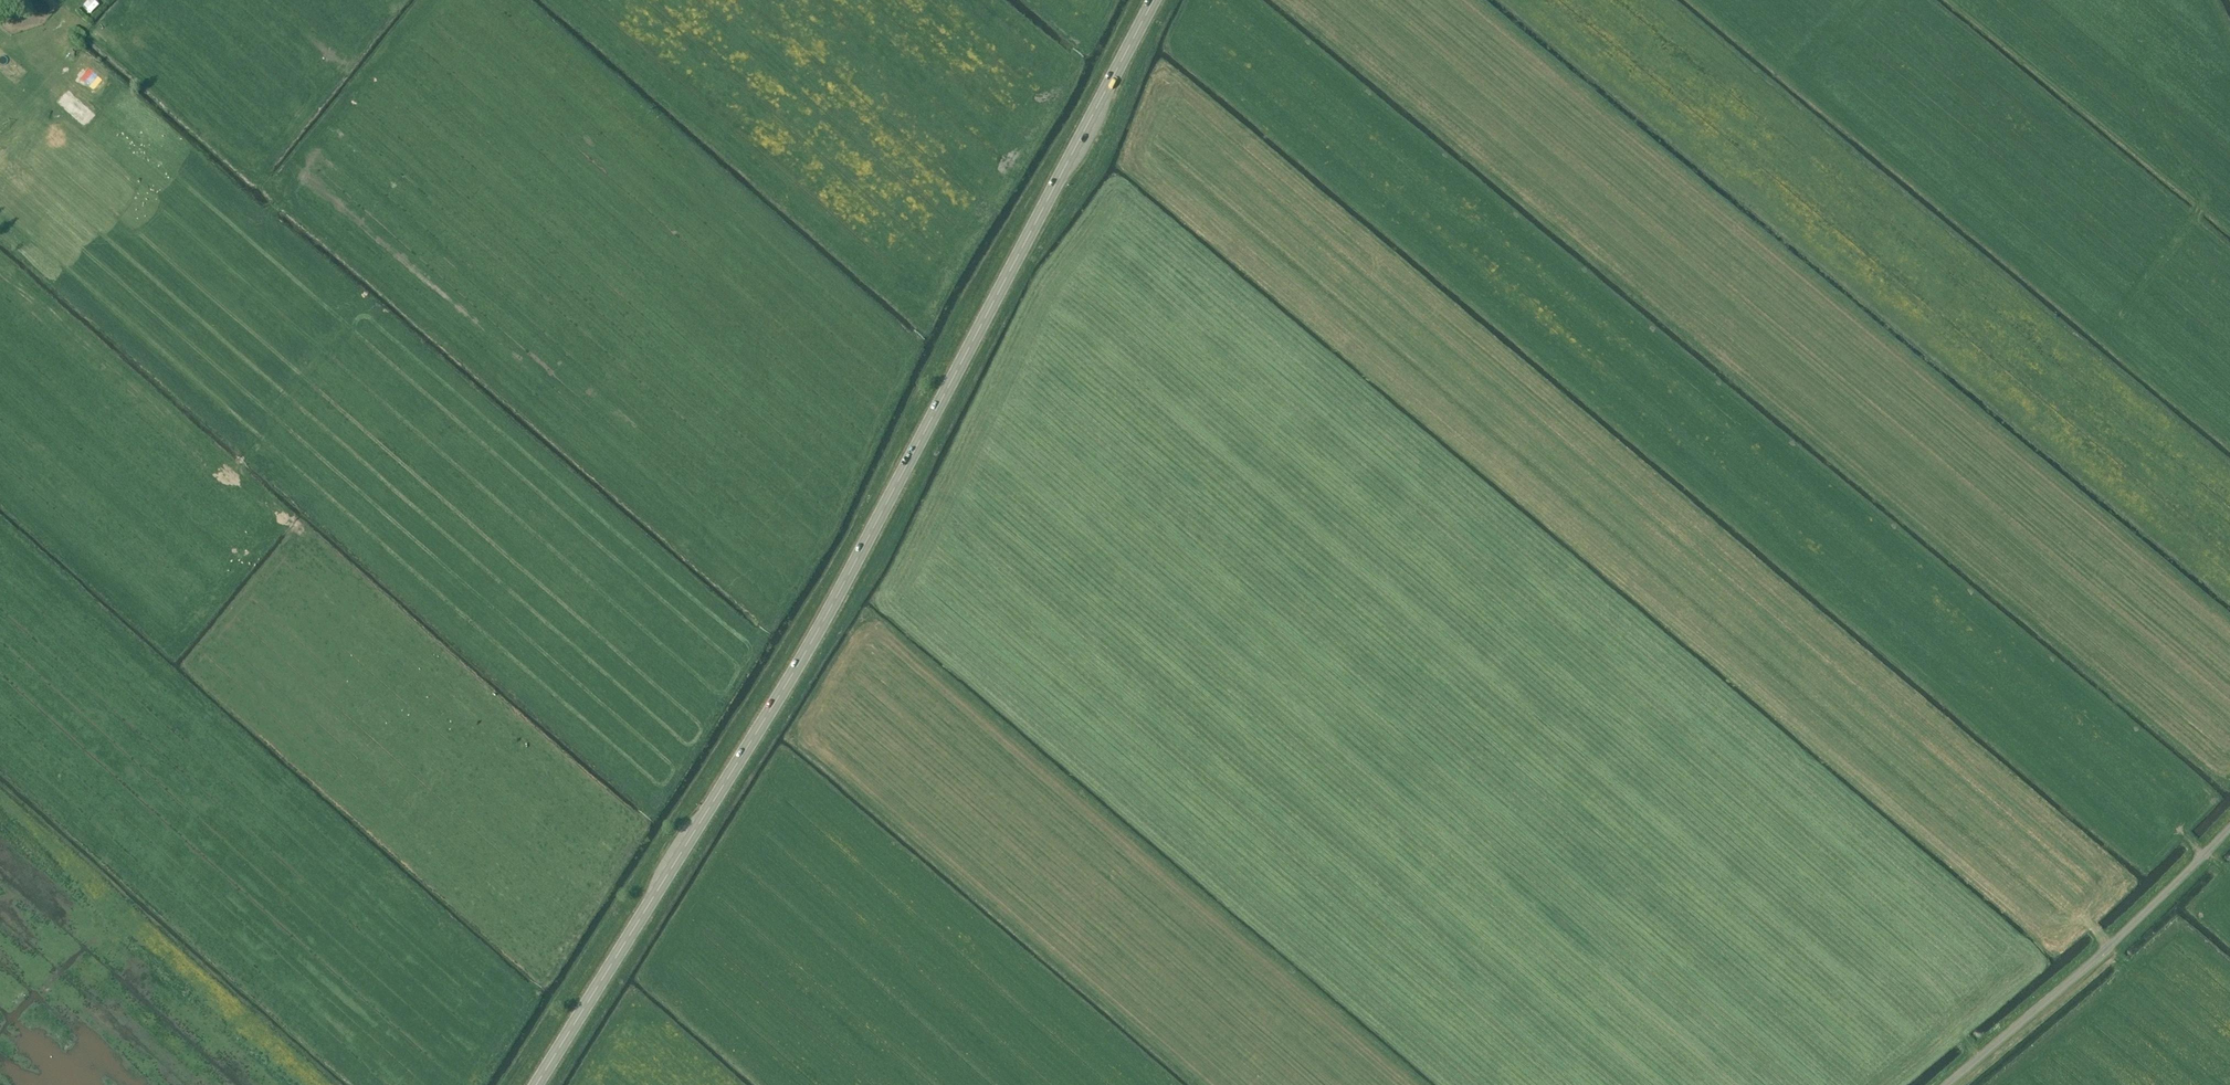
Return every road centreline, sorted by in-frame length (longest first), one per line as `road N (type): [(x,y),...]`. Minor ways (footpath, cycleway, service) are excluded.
road 1 (primary): [(537,1084),(861,550),(1152,0)]
road 2 (unclassified): [(1945,1084),(2229,826)]

